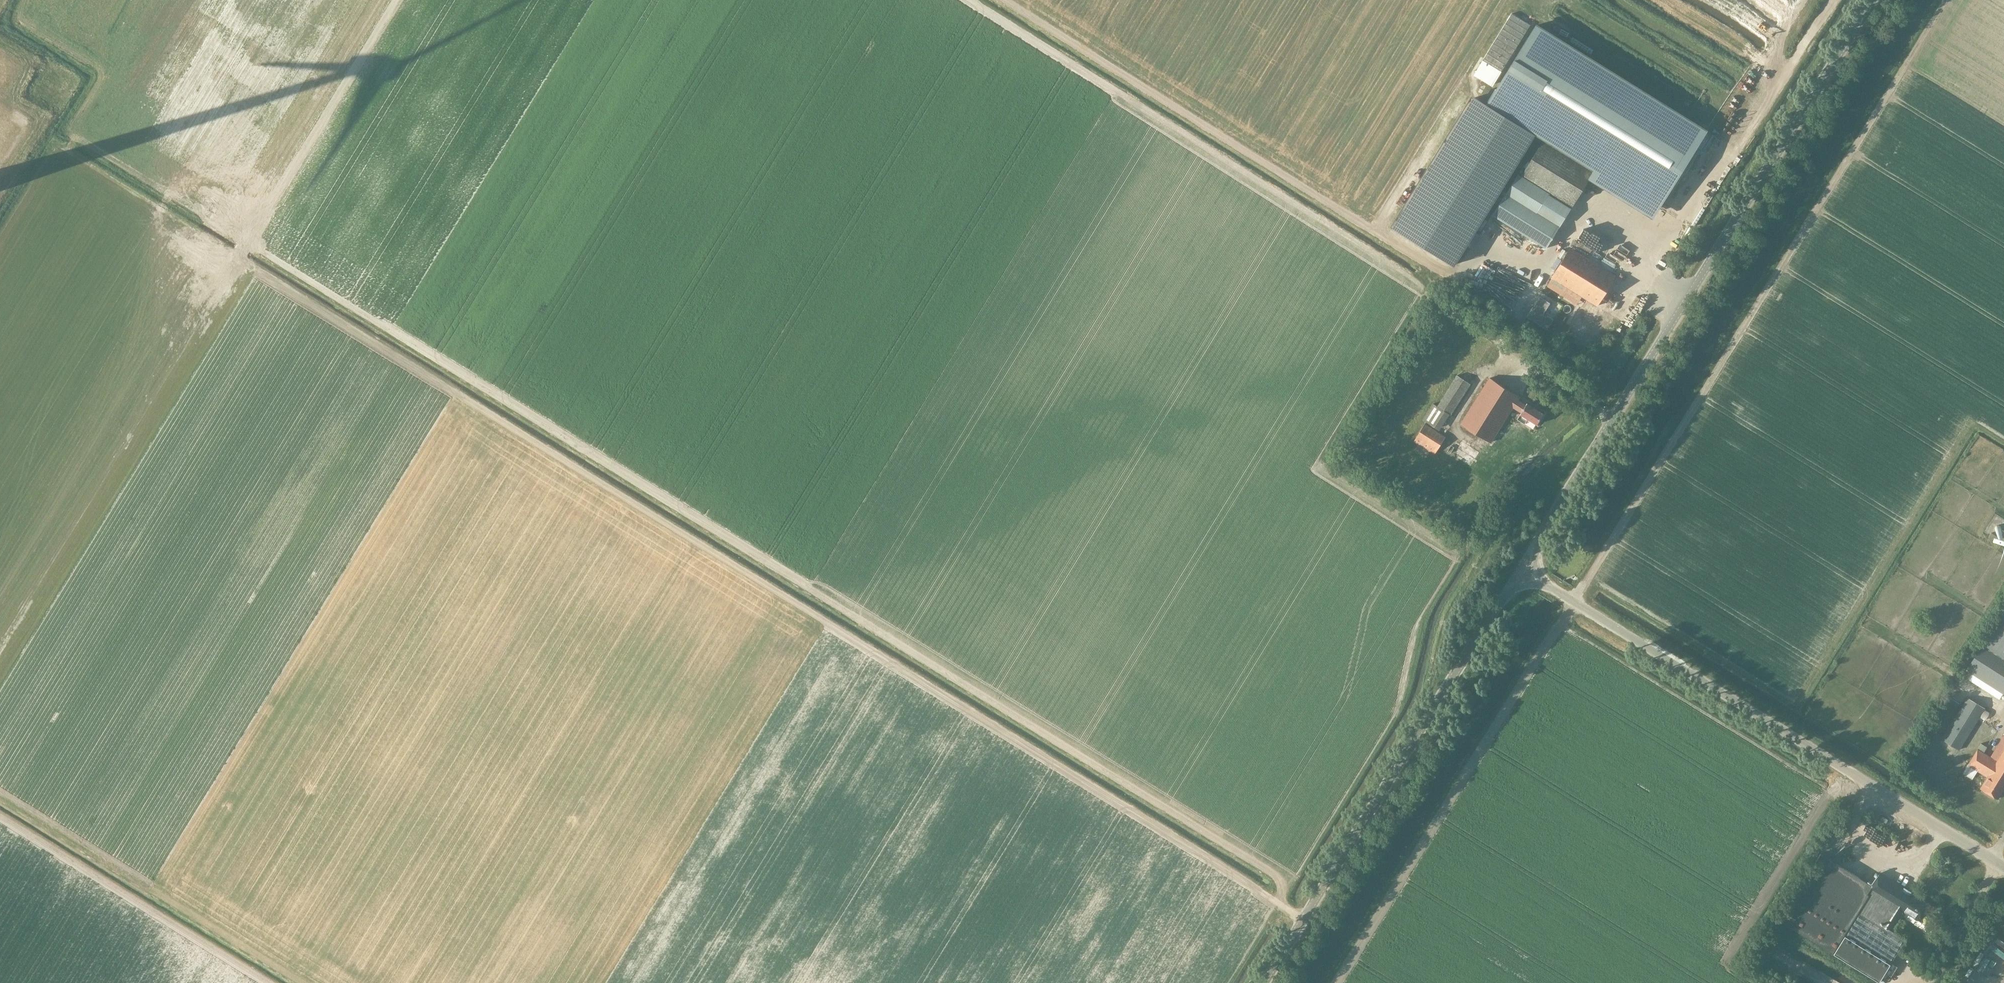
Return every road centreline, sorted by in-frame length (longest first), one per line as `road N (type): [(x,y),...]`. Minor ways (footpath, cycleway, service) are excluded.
road 1 (unclassified): [(1529,575),(1534,545),(1871,0)]
road 2 (unclassified): [(2003,868),(1529,575)]
road 3 (unclassified): [(1263,982),(1506,592),(1529,575)]

